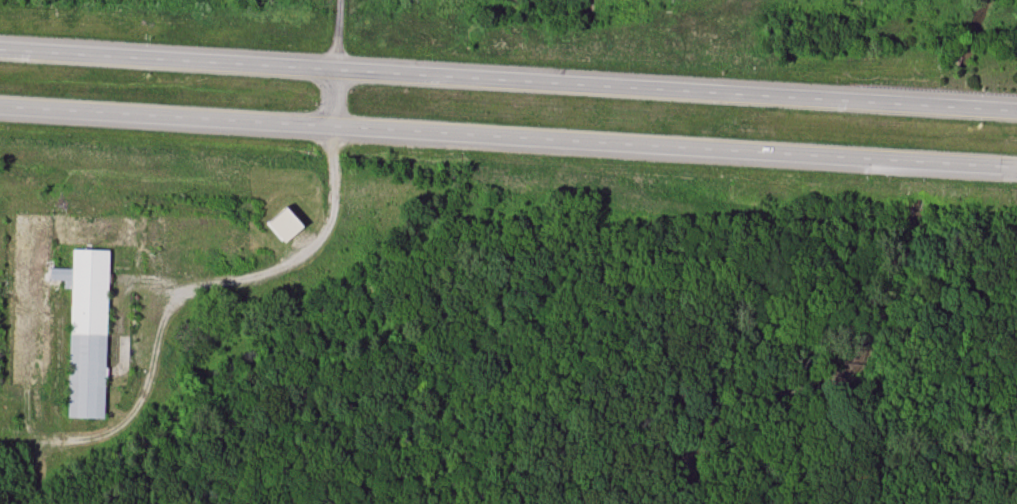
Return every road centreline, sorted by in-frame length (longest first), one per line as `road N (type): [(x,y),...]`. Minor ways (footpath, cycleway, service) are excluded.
road 1 (trunk): [(742,94),(0,51)]
road 2 (trunk): [(0,111),(713,155)]
road 3 (trunk): [(713,155),(1016,172)]
road 4 (trunk): [(1016,112),(742,94)]

